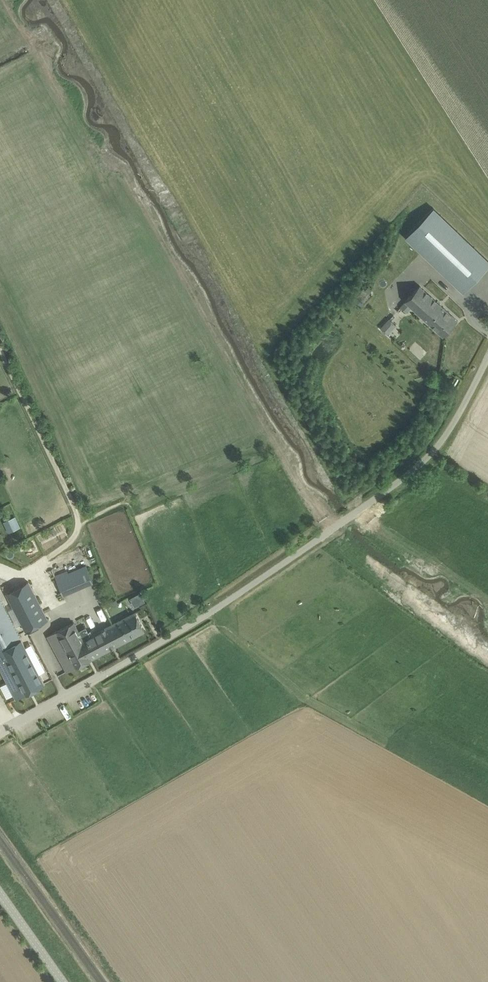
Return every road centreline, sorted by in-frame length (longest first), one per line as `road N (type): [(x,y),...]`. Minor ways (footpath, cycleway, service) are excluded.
road 1 (unclassified): [(0,736),(178,635),(412,472),(439,442),(487,357)]
road 2 (track): [(0,347),(83,521),(73,540),(31,574)]

